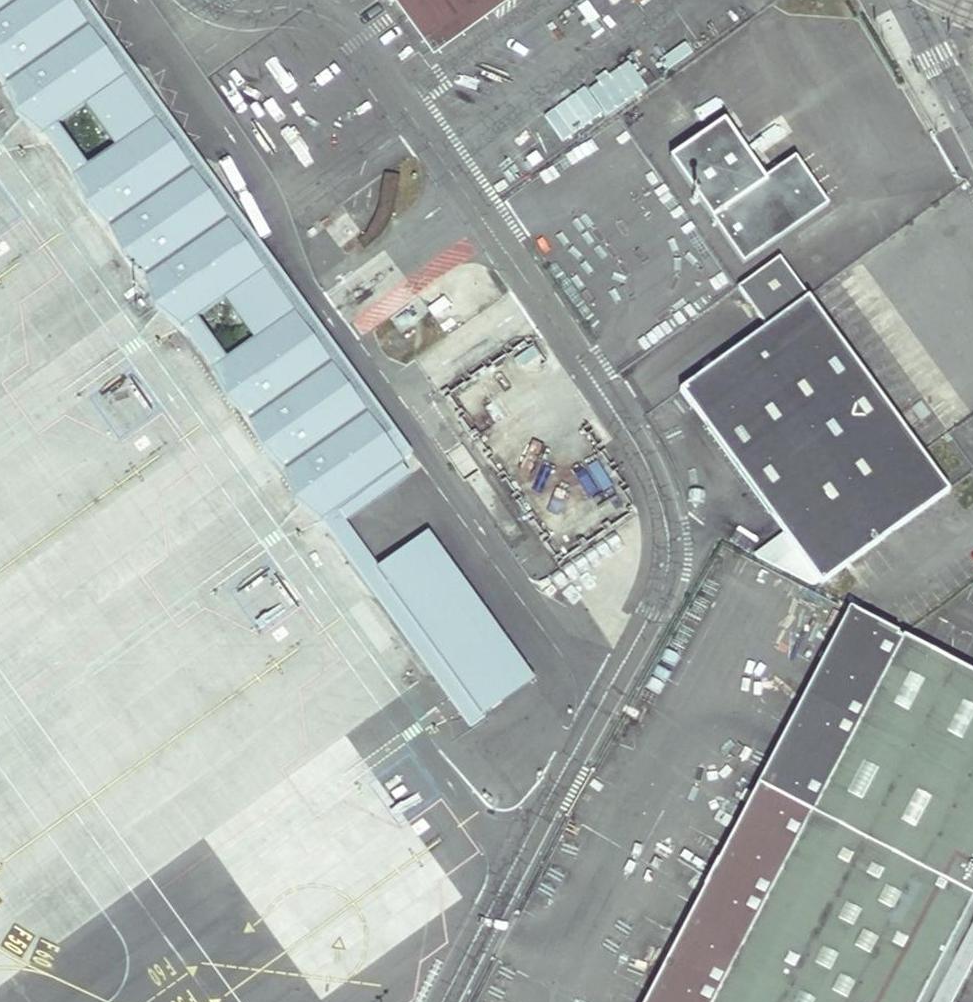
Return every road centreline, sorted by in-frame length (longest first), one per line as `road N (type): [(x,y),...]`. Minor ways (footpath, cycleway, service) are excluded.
road 1 (unclassified): [(908,0),(972,130)]

